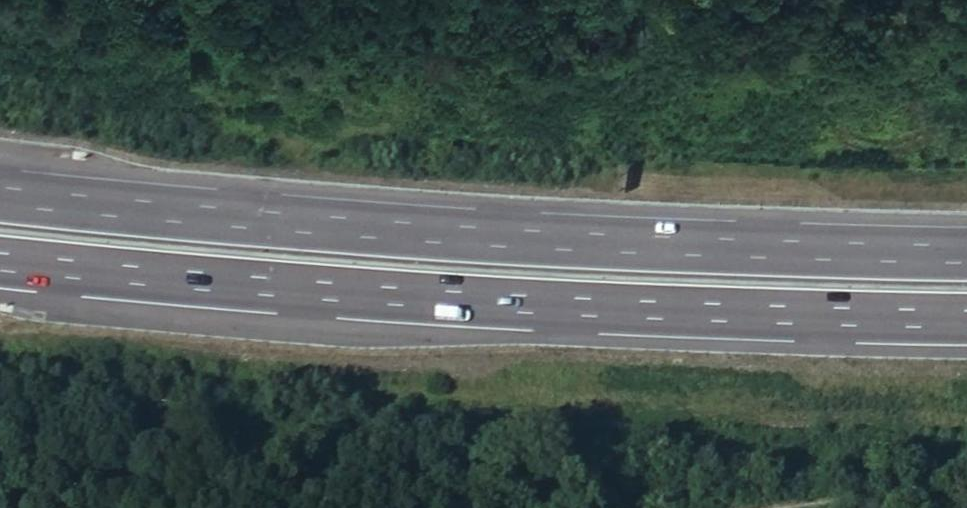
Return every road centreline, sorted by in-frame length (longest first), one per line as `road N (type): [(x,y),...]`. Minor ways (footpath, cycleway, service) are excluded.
road 1 (motorway): [(966,259),(654,253),(0,199)]
road 2 (motorway): [(0,266),(643,317),(966,326)]

